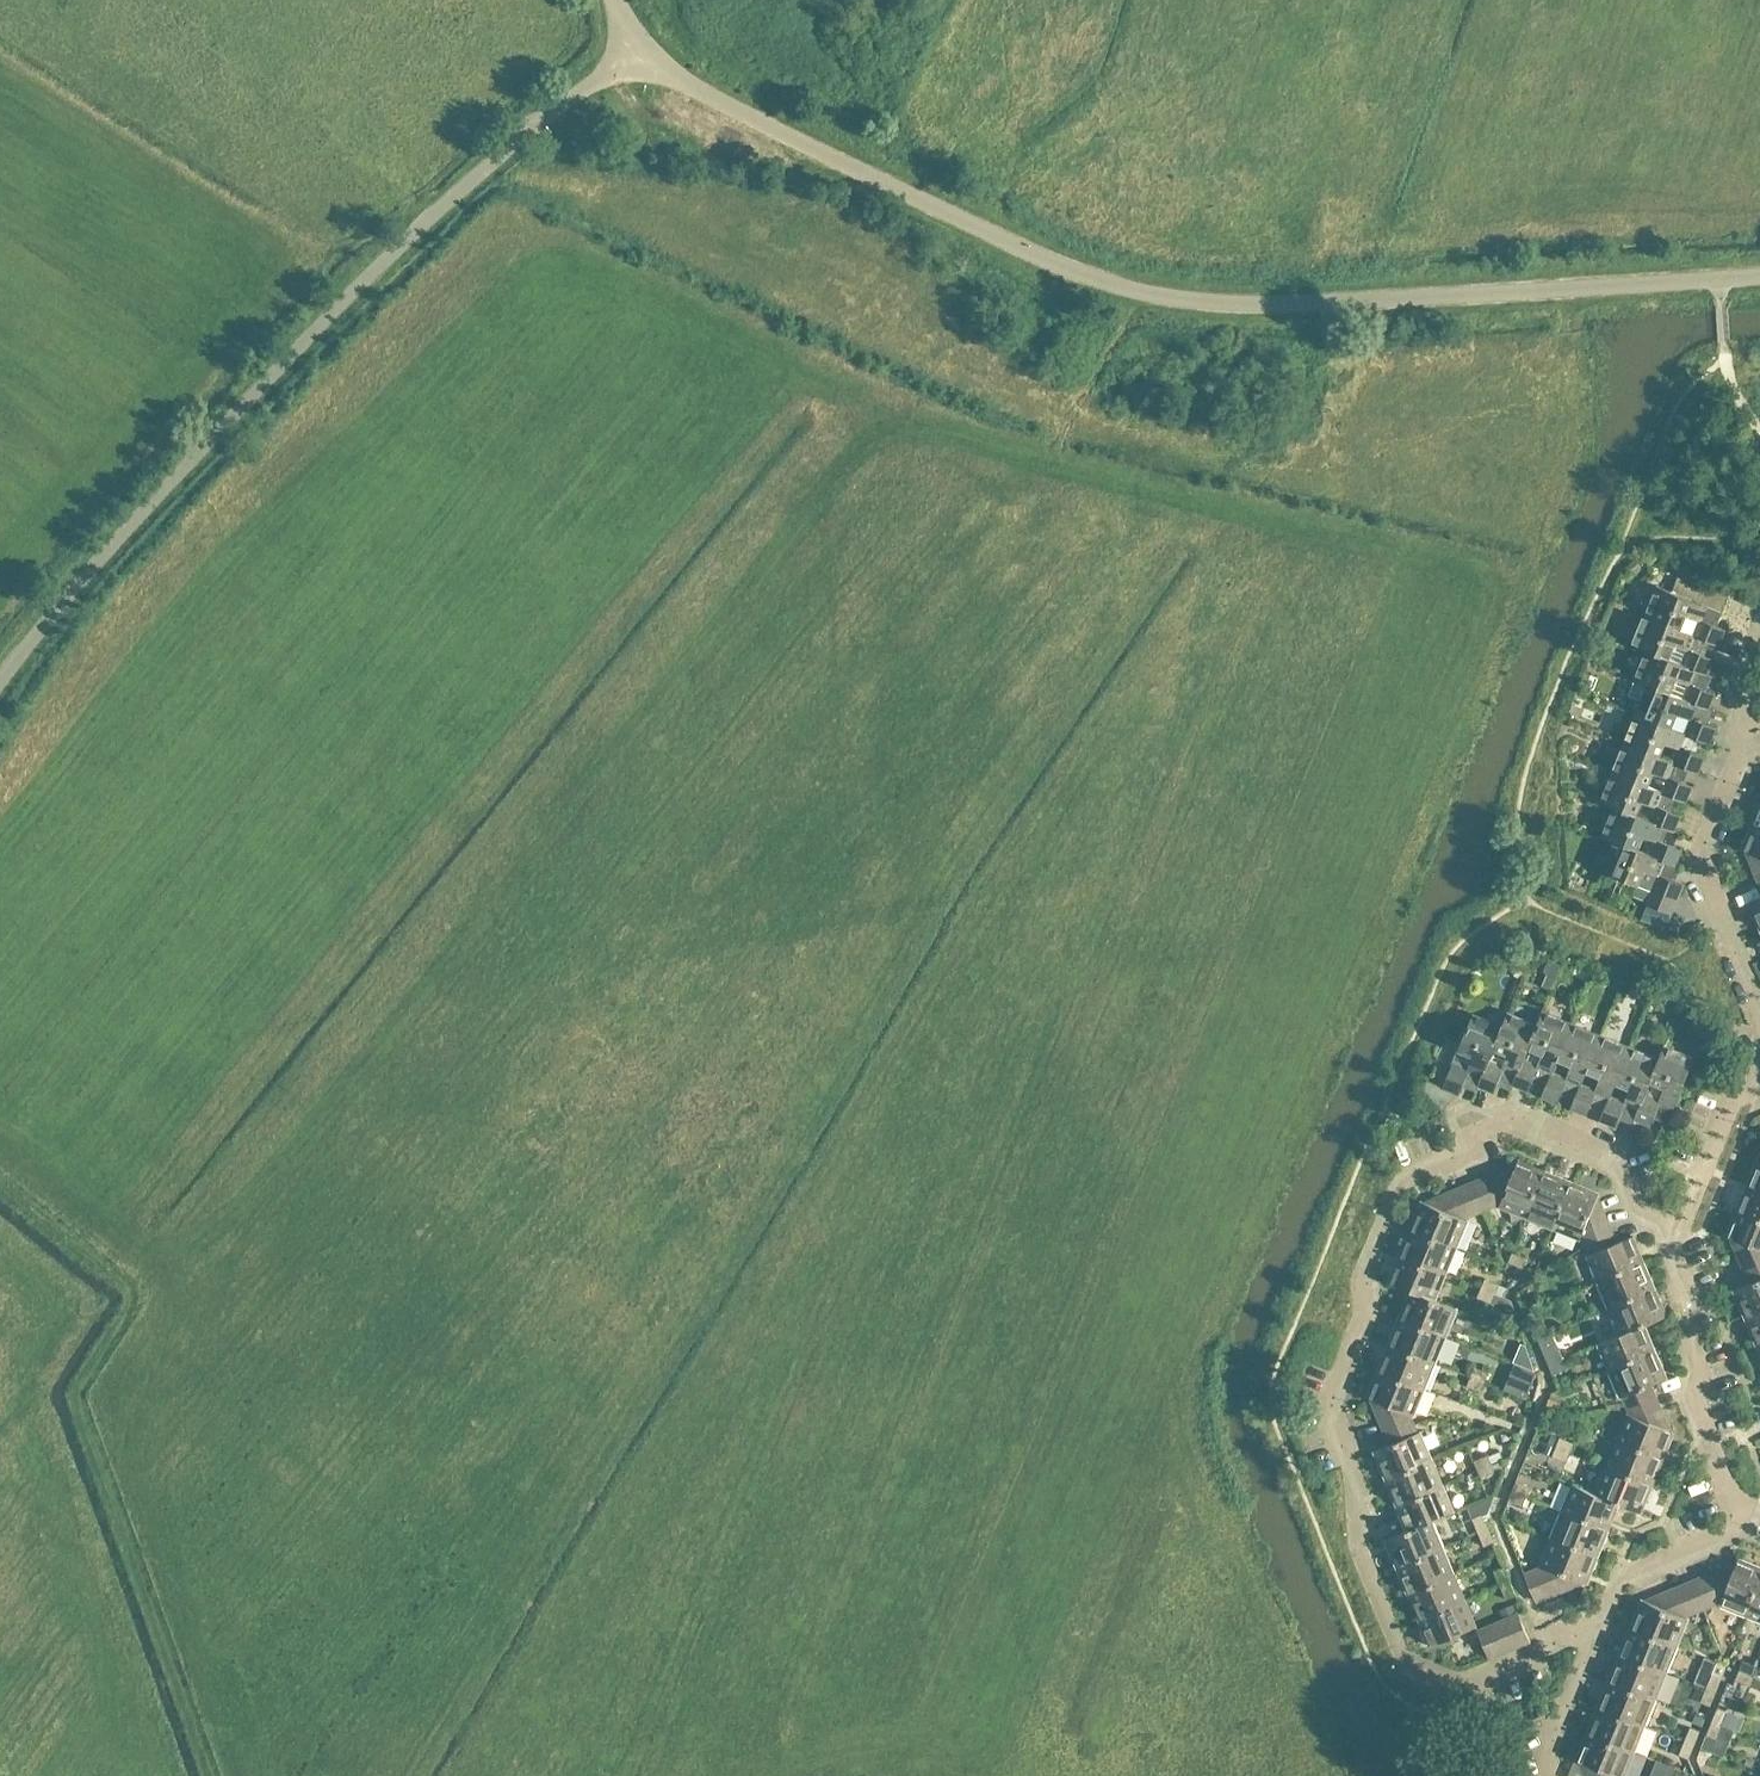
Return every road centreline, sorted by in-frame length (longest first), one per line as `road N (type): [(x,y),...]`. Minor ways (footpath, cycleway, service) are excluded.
road 1 (unclassified): [(1759,275),(1277,304),(1150,295),(1035,254),(721,105),(642,49)]
road 2 (residential): [(1597,1635),(1470,1687),(1404,1658),(1356,1547),(1351,1463),(1329,1414),(1369,1313),(1361,1278),(1401,1180),(1476,1148),(1469,1132),(1506,1116),(1616,1159),(1638,1208),(1679,1224)]
road 3 (unclassified): [(0,681),(93,566),(388,255),(542,121),(642,49)]
road 4 (residential): [(1759,1020),(1698,863),(1746,745),(1759,739)]
road 5 (residential): [(1739,1507),(1691,1398),(1701,1369),(1690,1343),(1702,1306),(1673,1239),(1679,1224)]
road 6 (residential): [(1597,1635),(1622,1572),(1726,1531),(1739,1507)]
road 7 (residential): [(1679,1224),(1731,1100),(1751,1091),(1759,1067)]
road 8 (residential): [(1551,1775),(1545,1762),(1597,1635)]

